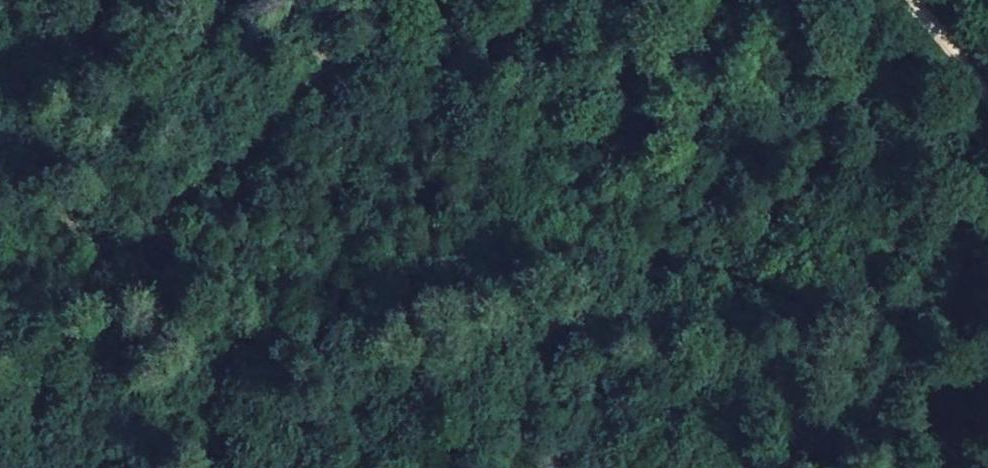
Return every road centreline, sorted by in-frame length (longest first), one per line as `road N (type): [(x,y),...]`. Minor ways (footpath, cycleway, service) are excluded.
road 1 (track): [(908,0),(987,93)]

